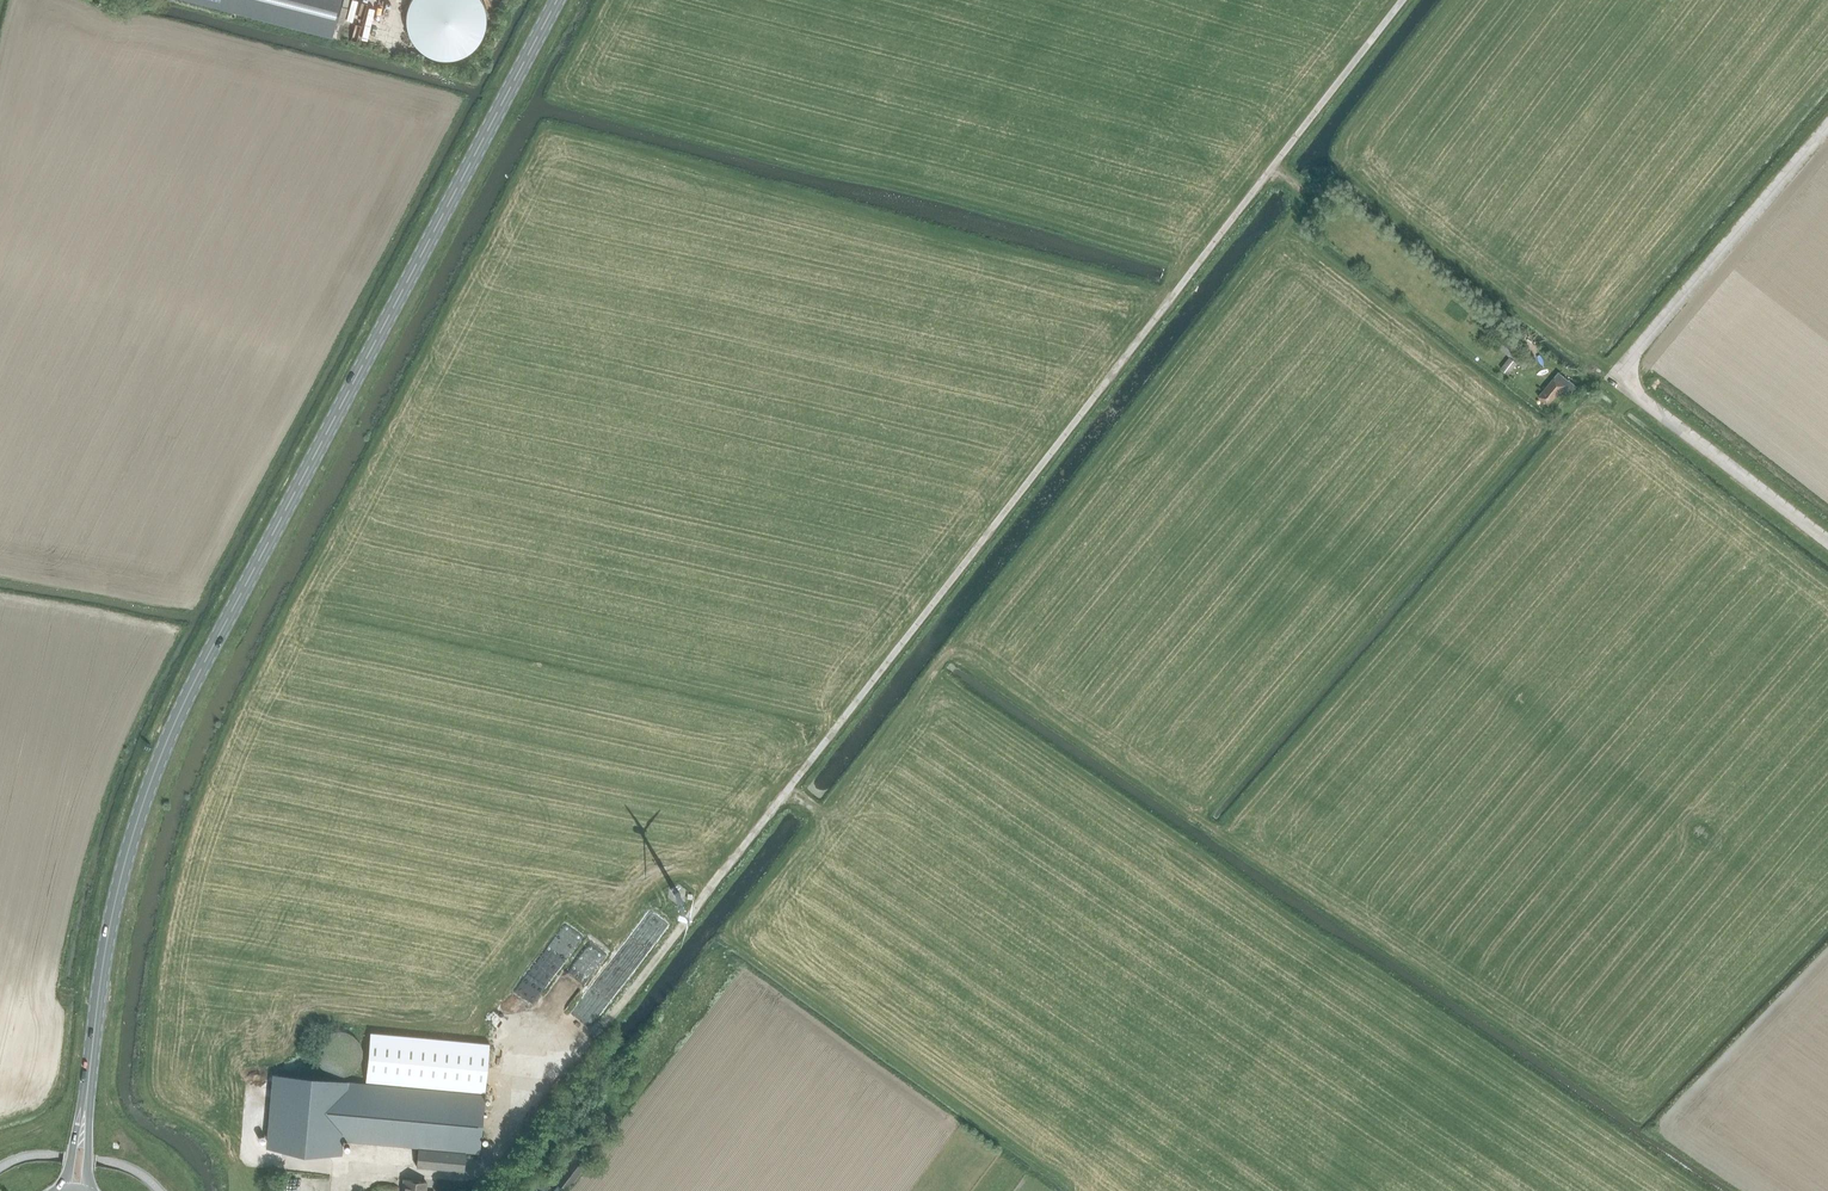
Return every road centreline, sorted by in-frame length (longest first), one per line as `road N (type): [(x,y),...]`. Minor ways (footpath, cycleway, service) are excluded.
road 1 (track): [(595,1036),(1402,0)]
road 2 (primary): [(557,0),(167,742),(119,885),(90,1065)]
road 3 (unclassified): [(1827,541),(1614,377),(1827,125)]
road 4 (primary): [(90,1065),(63,1189)]
road 5 (primary): [(89,1190),(90,1065)]

